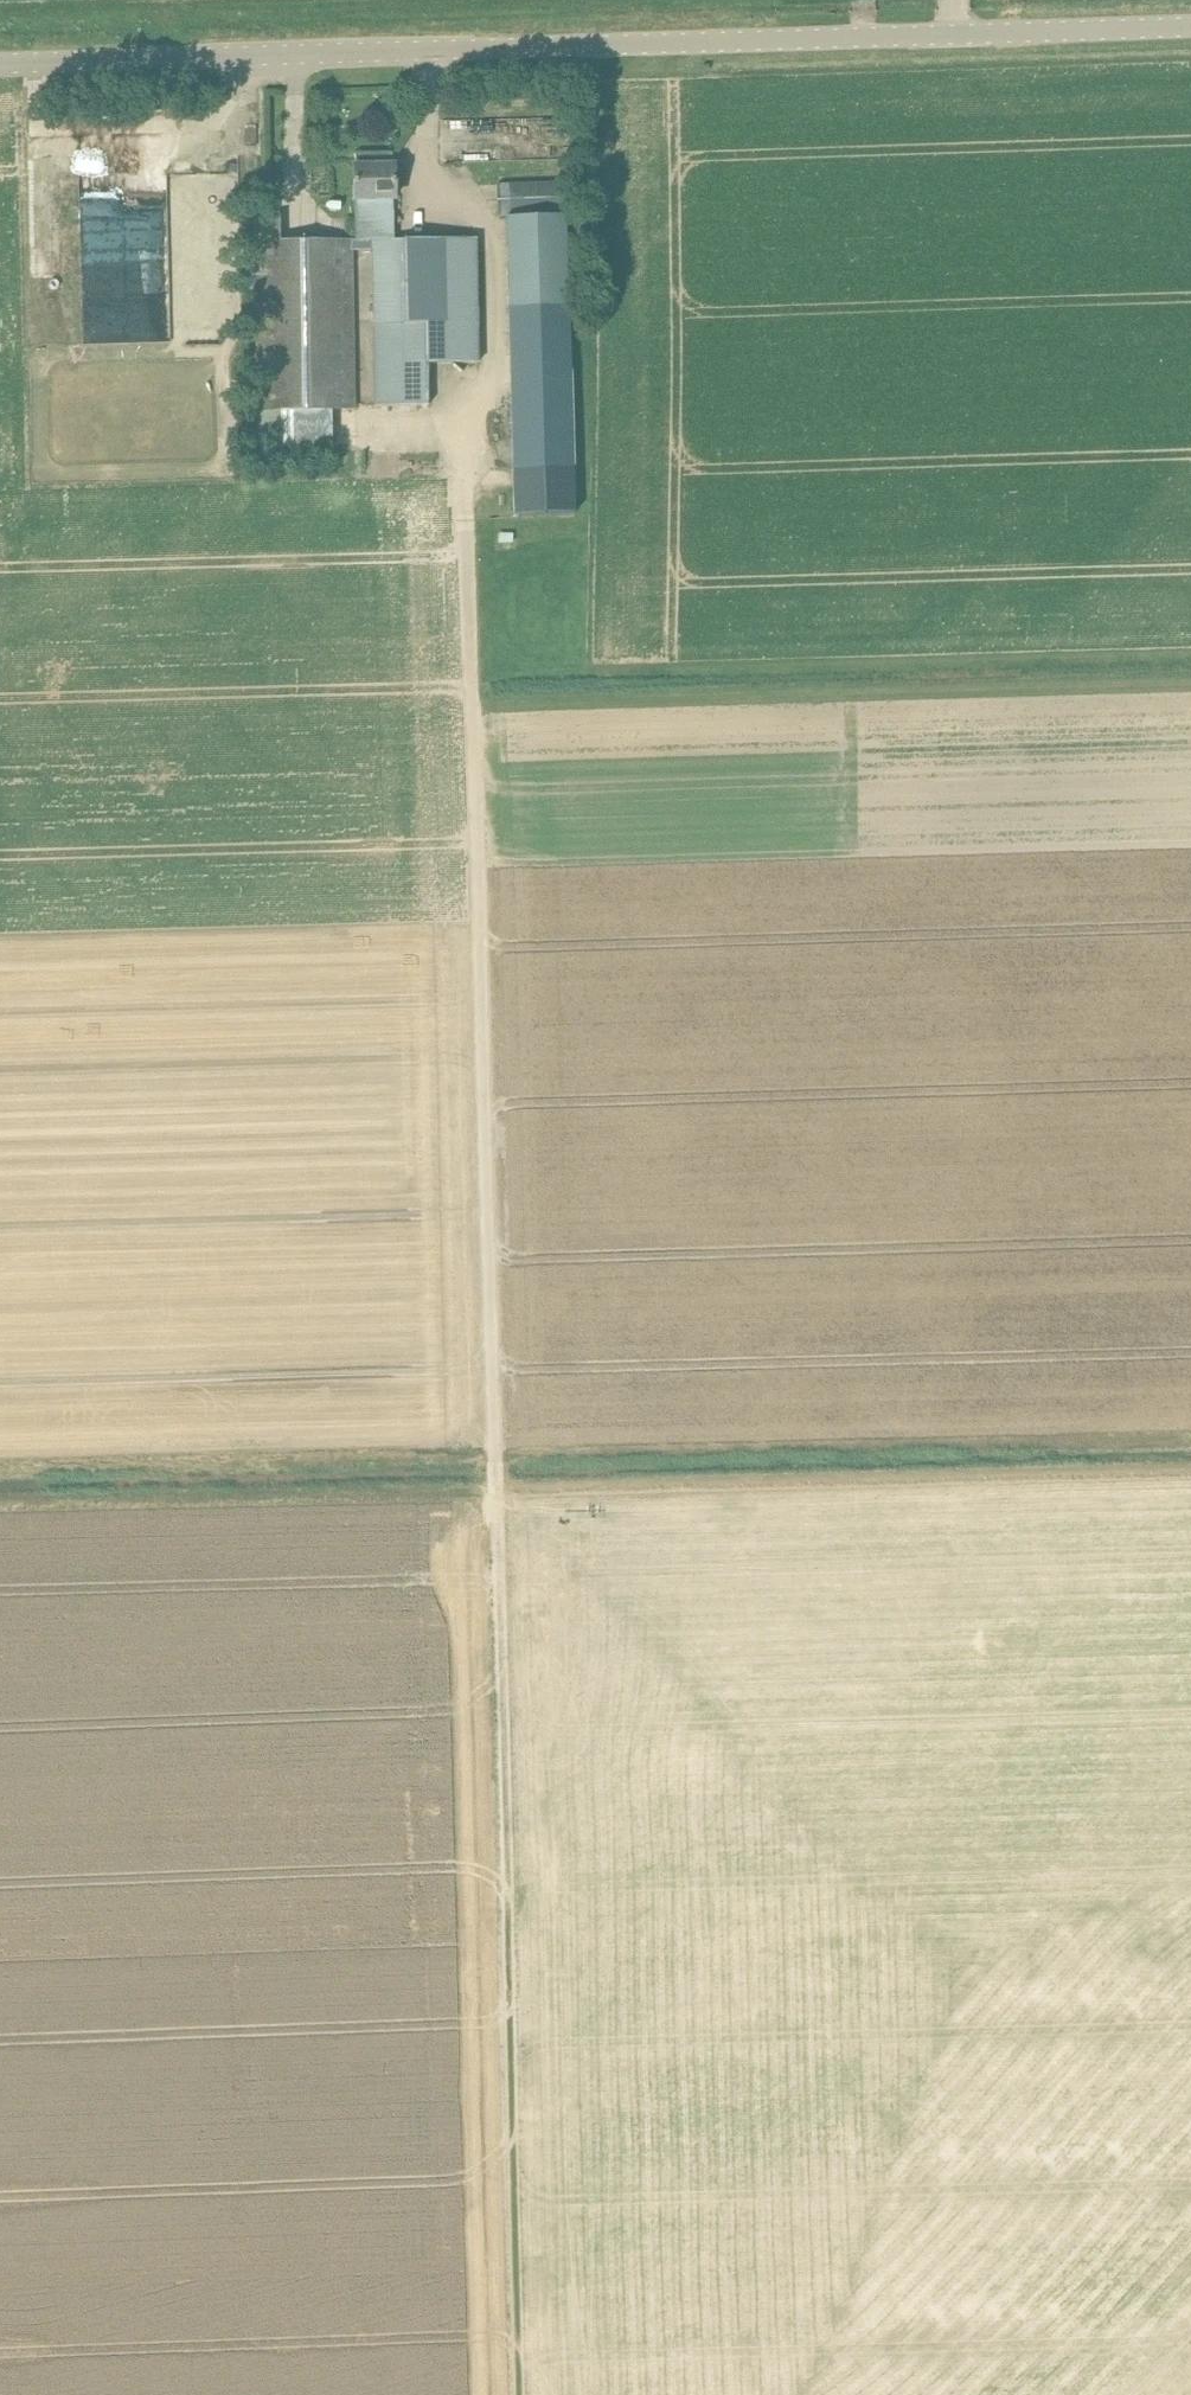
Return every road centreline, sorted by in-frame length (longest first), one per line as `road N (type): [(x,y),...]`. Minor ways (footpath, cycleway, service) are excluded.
road 1 (unclassified): [(1190,31),(0,67)]

